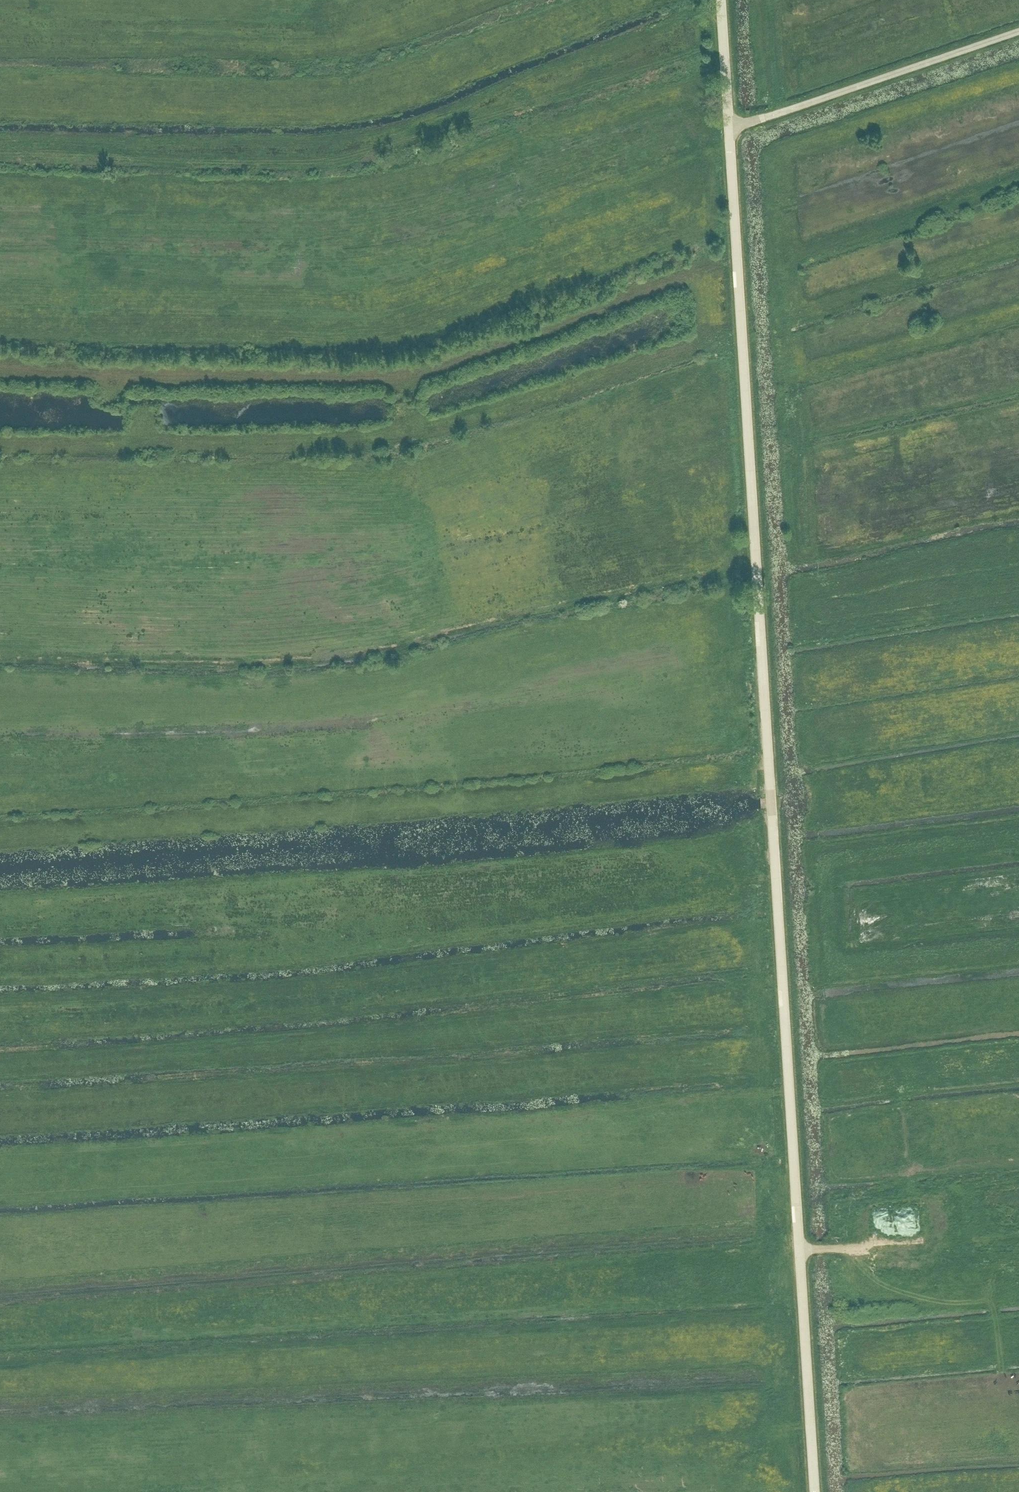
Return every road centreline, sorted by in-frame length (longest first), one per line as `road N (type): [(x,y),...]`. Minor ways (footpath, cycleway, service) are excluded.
road 1 (unclassified): [(814,1491),(729,128)]
road 2 (unclassified): [(729,128),(1018,30)]
road 3 (unclassified): [(729,128),(720,0)]

